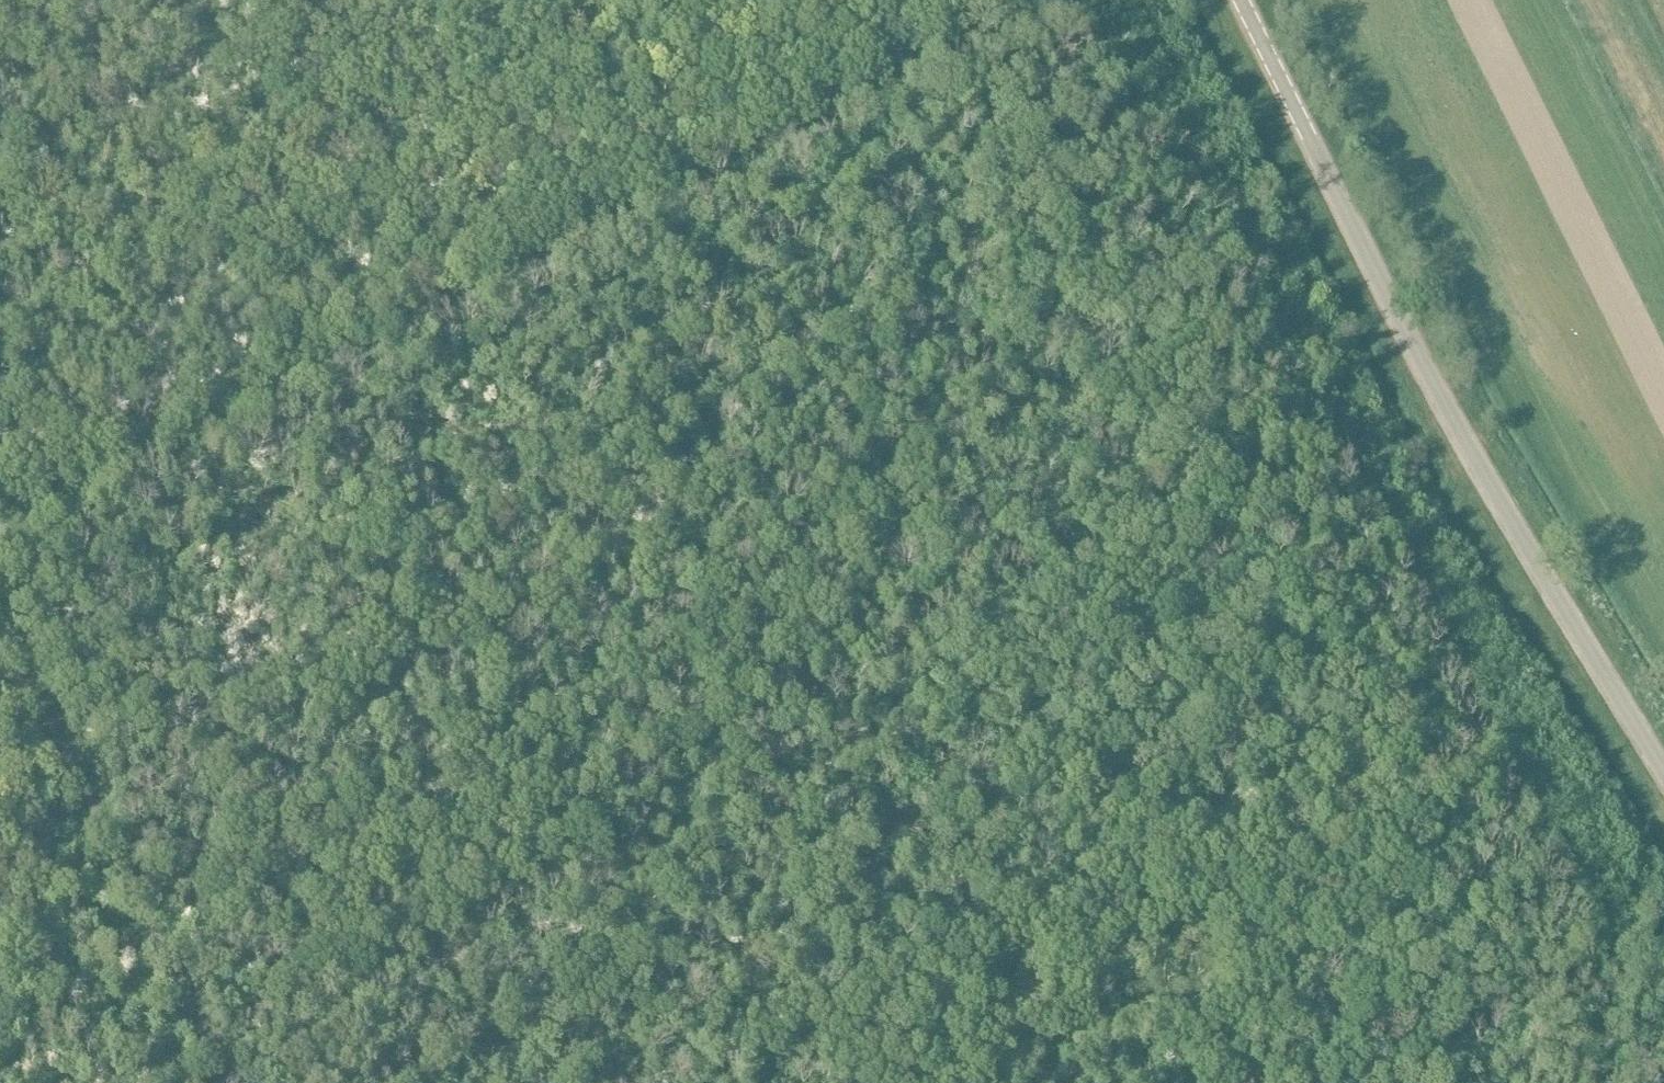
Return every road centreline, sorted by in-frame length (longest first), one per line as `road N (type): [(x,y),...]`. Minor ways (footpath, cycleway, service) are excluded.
road 1 (tertiary): [(1663,761),(1446,404),(1242,0)]

